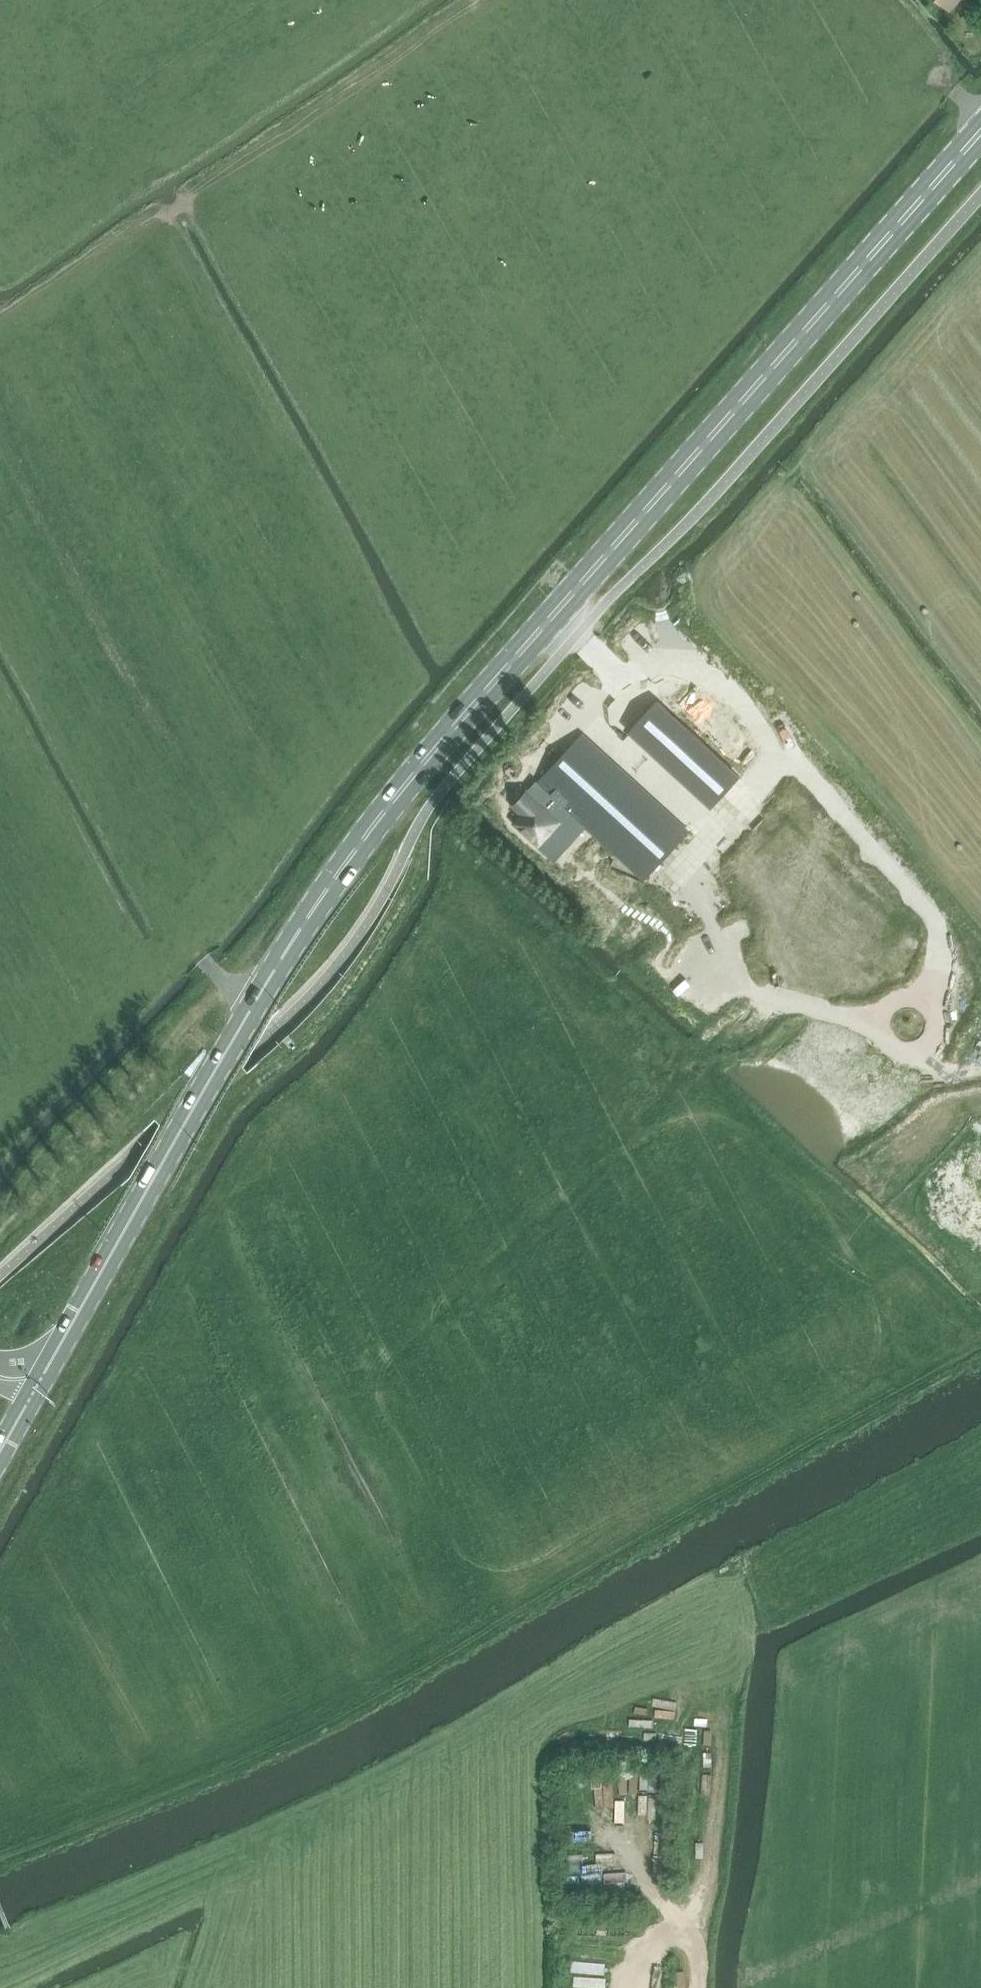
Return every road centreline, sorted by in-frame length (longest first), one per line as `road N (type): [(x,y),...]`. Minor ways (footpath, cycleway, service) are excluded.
road 1 (secondary): [(0,1455),(249,1014),(344,863),(980,134)]
road 2 (track): [(724,846),(980,1098)]

